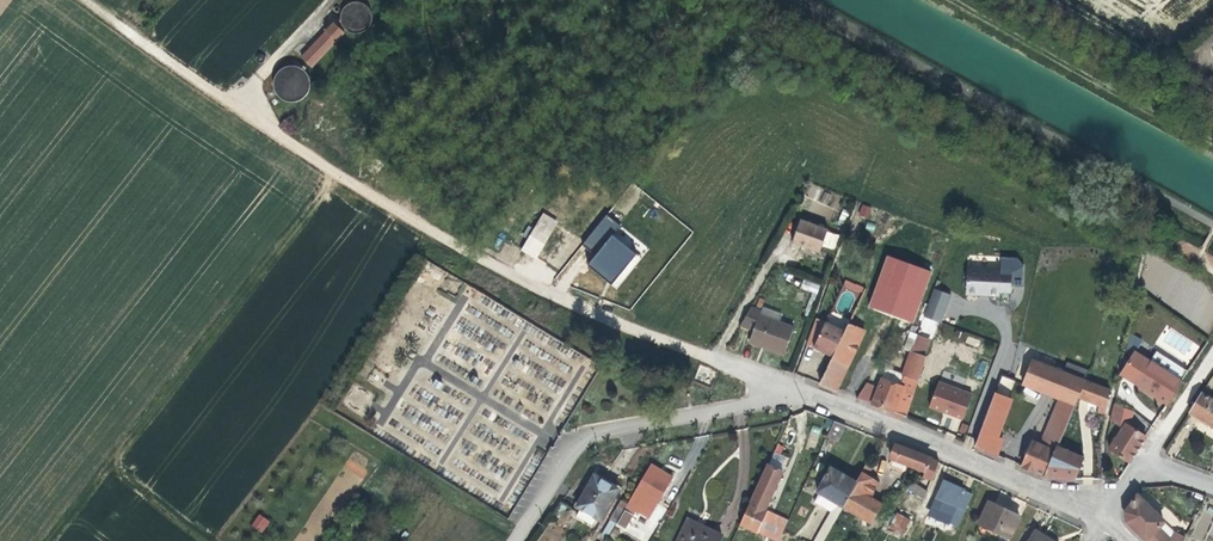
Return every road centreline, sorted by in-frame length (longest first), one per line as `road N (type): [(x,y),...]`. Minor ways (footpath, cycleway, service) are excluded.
road 1 (unclassified): [(790,385),(528,278),(226,97)]
road 2 (residential): [(790,385),(1102,519)]
road 3 (residential): [(520,540),(575,444),(769,399),(790,385)]
road 4 (track): [(1212,147),(956,0)]
road 5 (track): [(1067,0),(1212,88)]
road 6 (track): [(226,97),(94,0)]
road 7 (residential): [(1149,460),(1212,349)]

